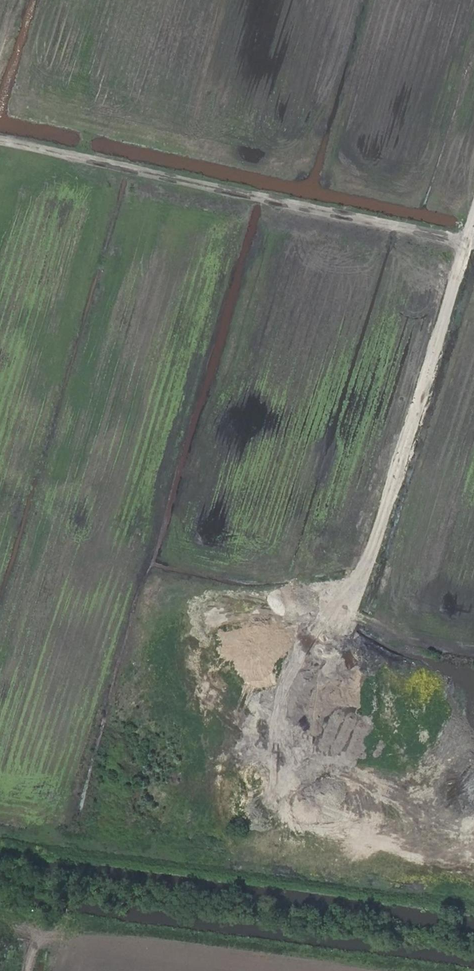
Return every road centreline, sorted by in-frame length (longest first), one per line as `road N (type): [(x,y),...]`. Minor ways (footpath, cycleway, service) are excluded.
road 1 (track): [(0,141),(473,244)]
road 2 (track): [(27,970),(43,917),(461,970)]
road 3 (track): [(338,614),(366,563),(473,216)]

